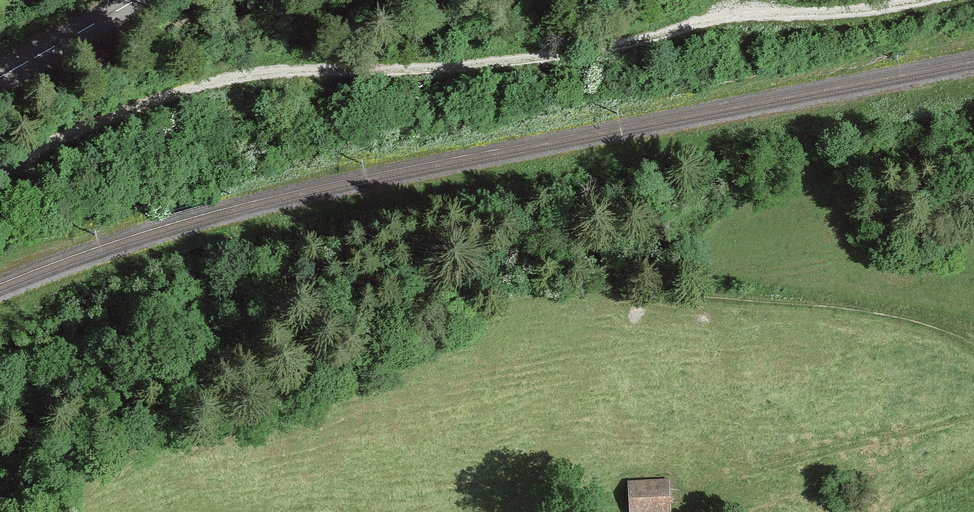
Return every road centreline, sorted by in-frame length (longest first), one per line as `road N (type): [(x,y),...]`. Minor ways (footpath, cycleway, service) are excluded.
road 1 (track): [(973,335),(956,319),(771,294),(253,258),(197,242),(184,201),(122,169),(47,175),(22,155)]
road 2 (track): [(22,155),(245,77),(484,62),(620,45),(753,11),(924,0)]
road 3 (secondary): [(140,0),(0,79)]

